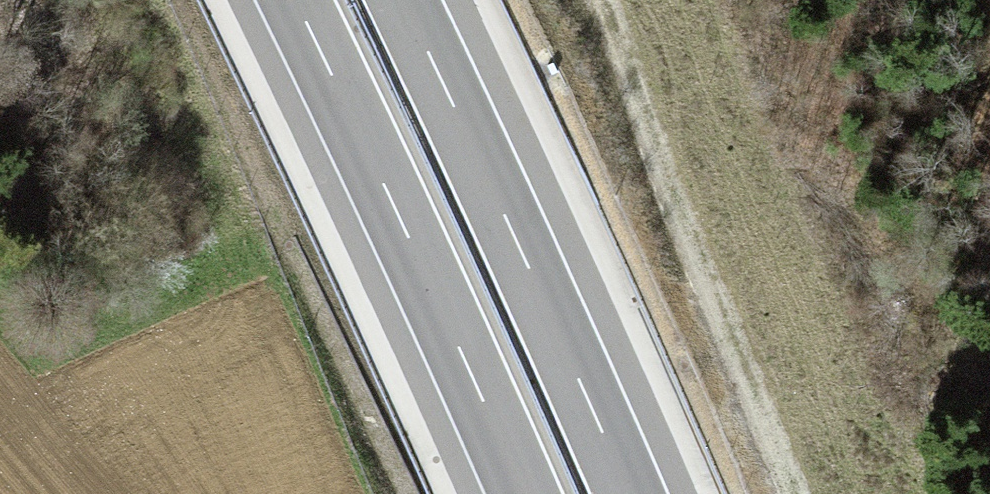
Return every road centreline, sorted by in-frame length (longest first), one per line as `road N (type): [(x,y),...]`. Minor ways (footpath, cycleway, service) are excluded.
road 1 (motorway): [(630,493),(402,0)]
road 2 (motorway): [(297,0),(523,493)]
road 3 (track): [(795,493),(600,0)]

